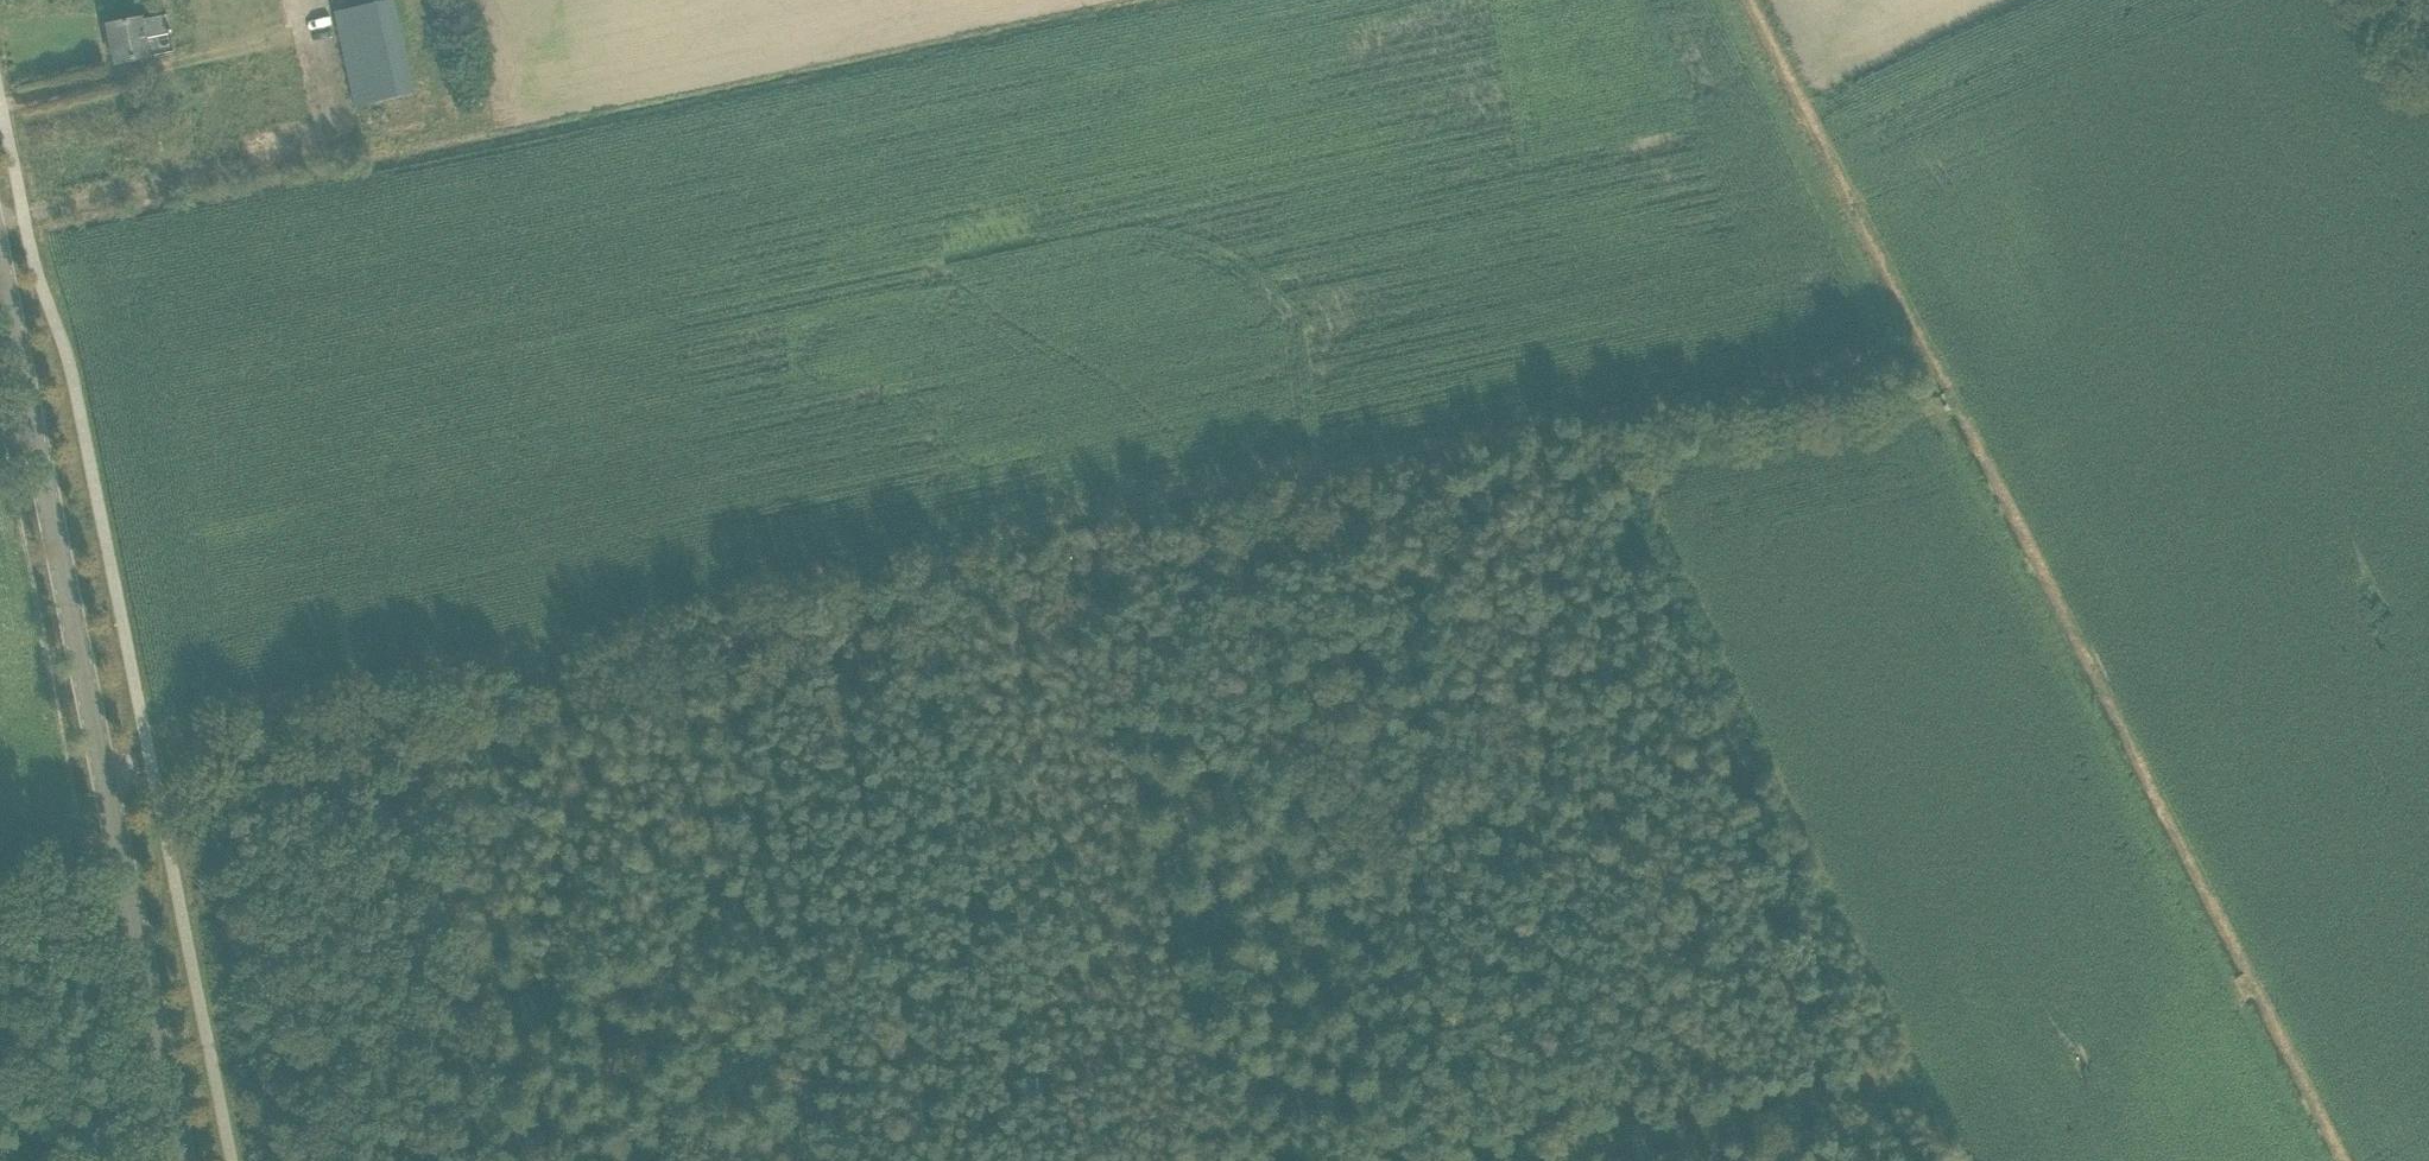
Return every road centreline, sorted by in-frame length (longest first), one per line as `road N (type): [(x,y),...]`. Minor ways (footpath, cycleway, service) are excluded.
road 1 (tertiary): [(182,1160),(0,276)]

